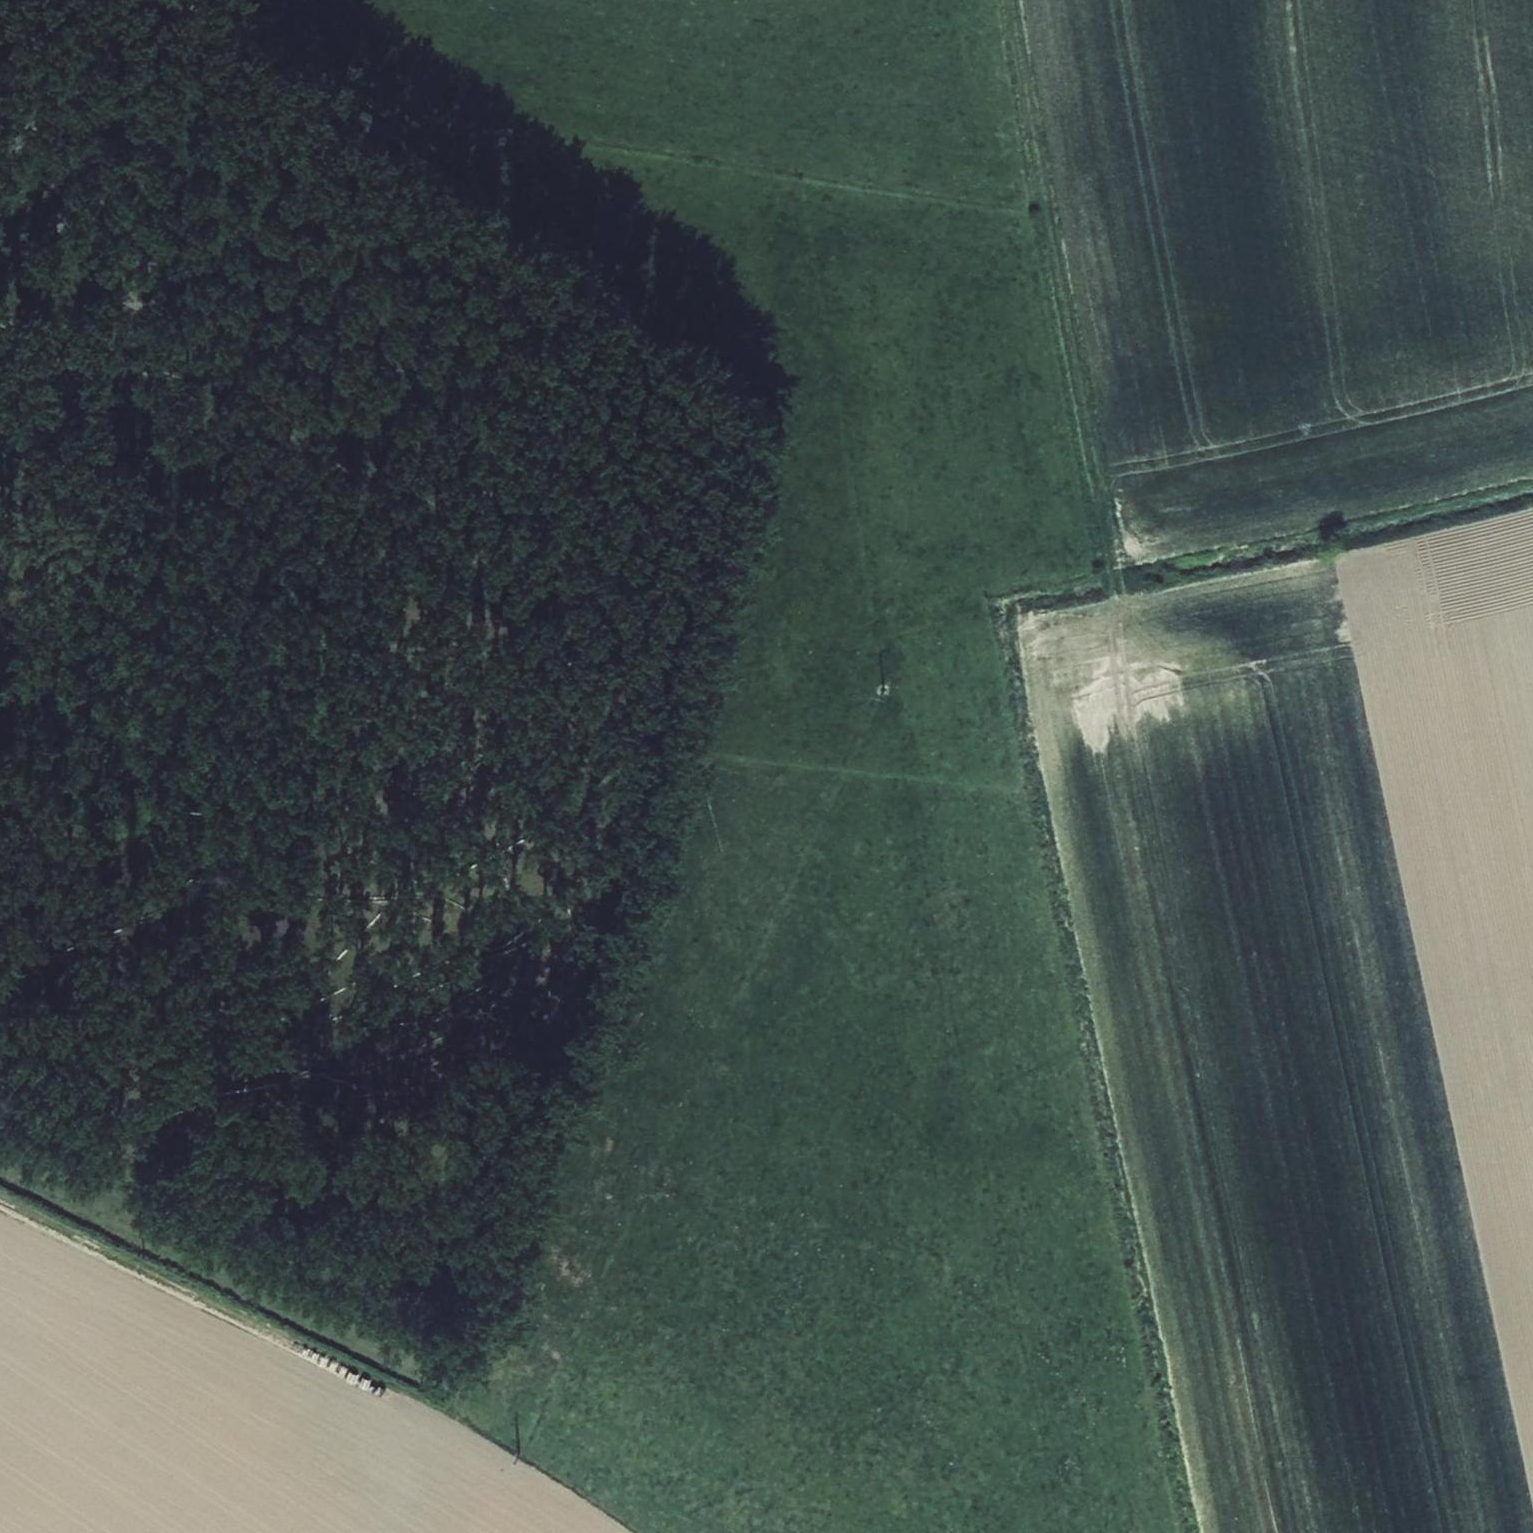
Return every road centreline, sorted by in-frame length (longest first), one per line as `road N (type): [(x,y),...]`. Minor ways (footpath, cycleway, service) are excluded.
road 1 (track): [(1029,0),(1121,594)]

